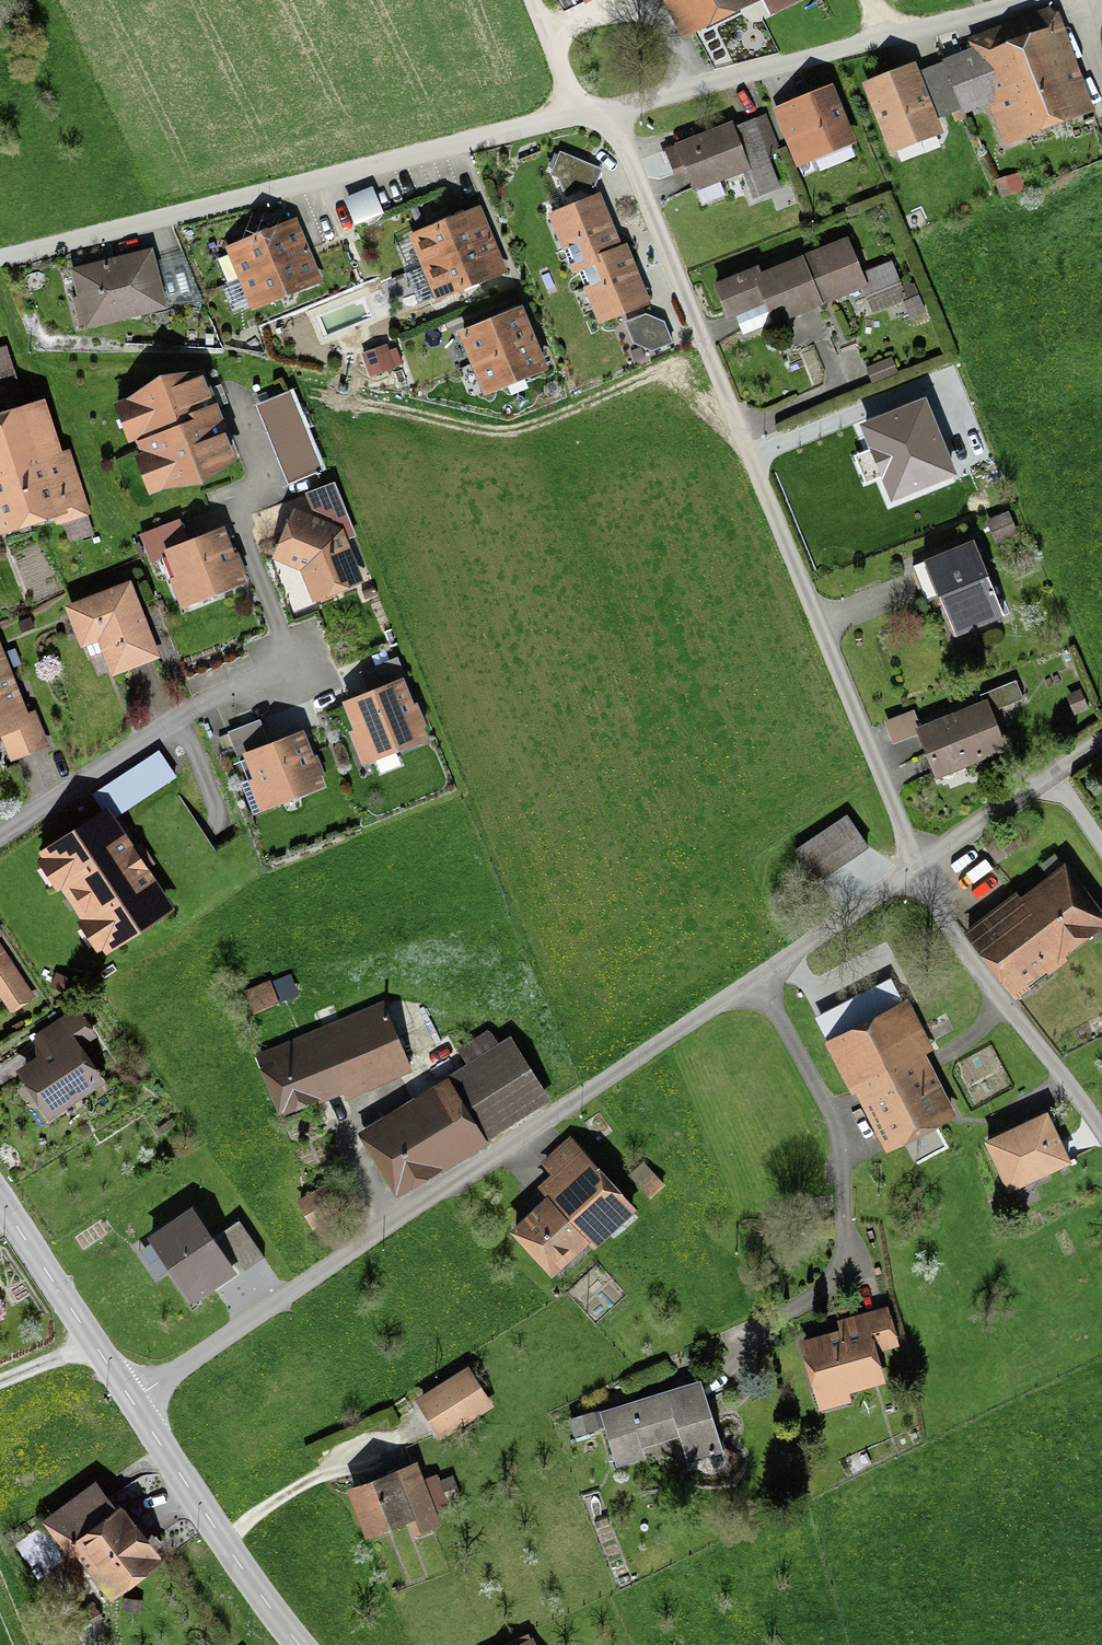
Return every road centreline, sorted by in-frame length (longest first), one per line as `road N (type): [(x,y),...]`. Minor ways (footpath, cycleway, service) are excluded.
road 1 (residential): [(914,868),(132,1400)]
road 2 (residential): [(609,108),(893,799),(914,868)]
road 3 (residential): [(0,258),(609,108)]
road 4 (residential): [(609,108),(1036,0)]
road 5 (residential): [(0,837),(194,708),(292,667)]
road 6 (residential): [(914,868),(944,923),(1101,1136)]
road 7 (tertiary): [(132,1400),(301,1644)]
road 8 (tertiary): [(0,1201),(132,1400)]
road 9 (residential): [(1101,738),(914,868)]

